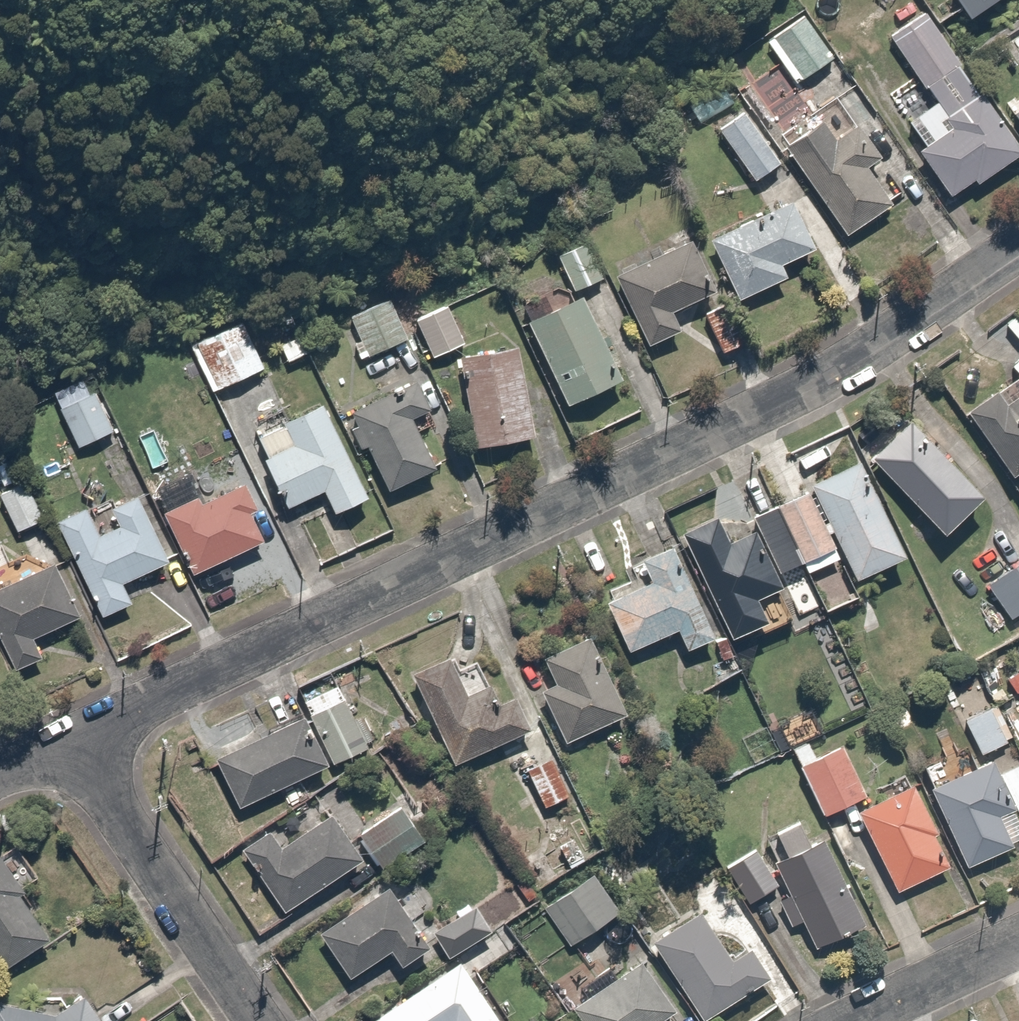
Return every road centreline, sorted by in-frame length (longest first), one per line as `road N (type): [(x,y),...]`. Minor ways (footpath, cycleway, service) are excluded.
road 1 (residential): [(1018,248),(835,375),(72,742)]
road 2 (residential): [(259,1020),(72,742)]
road 3 (residential): [(1018,936),(851,1020)]

